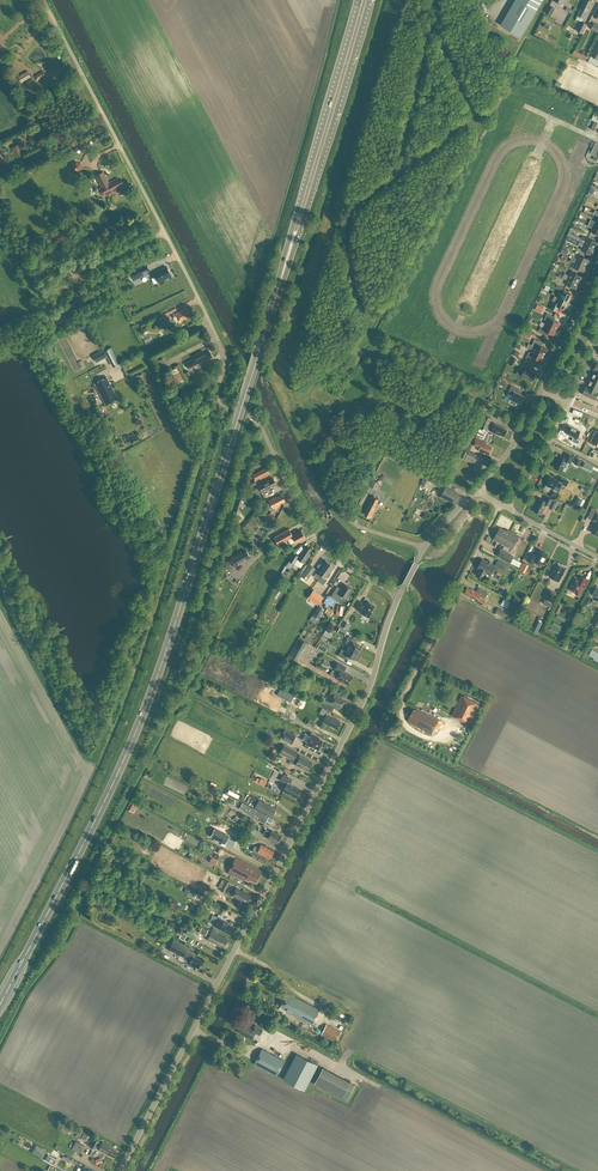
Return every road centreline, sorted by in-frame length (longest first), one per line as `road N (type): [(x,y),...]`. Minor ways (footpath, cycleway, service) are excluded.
road 1 (trunk): [(0,1007),(137,728),(264,336)]
road 2 (unclassified): [(398,597),(329,551),(259,423),(218,401),(225,361),(219,341),(43,0)]
road 3 (tertiary): [(120,1170),(373,681),(398,597)]
road 4 (trunk): [(264,336),(369,0)]
road 5 (trunk): [(360,0),(264,336)]
road 6 (track): [(163,232),(91,267),(68,315),(25,354)]
road 7 (residential): [(423,661),(501,506)]
road 8 (residential): [(424,547),(351,521),(321,460)]
road 9 (tertiary): [(542,387),(597,269)]
road 10 (residential): [(501,506),(541,460),(570,400)]
road 11 (tertiary): [(476,490),(513,445),(542,387)]

